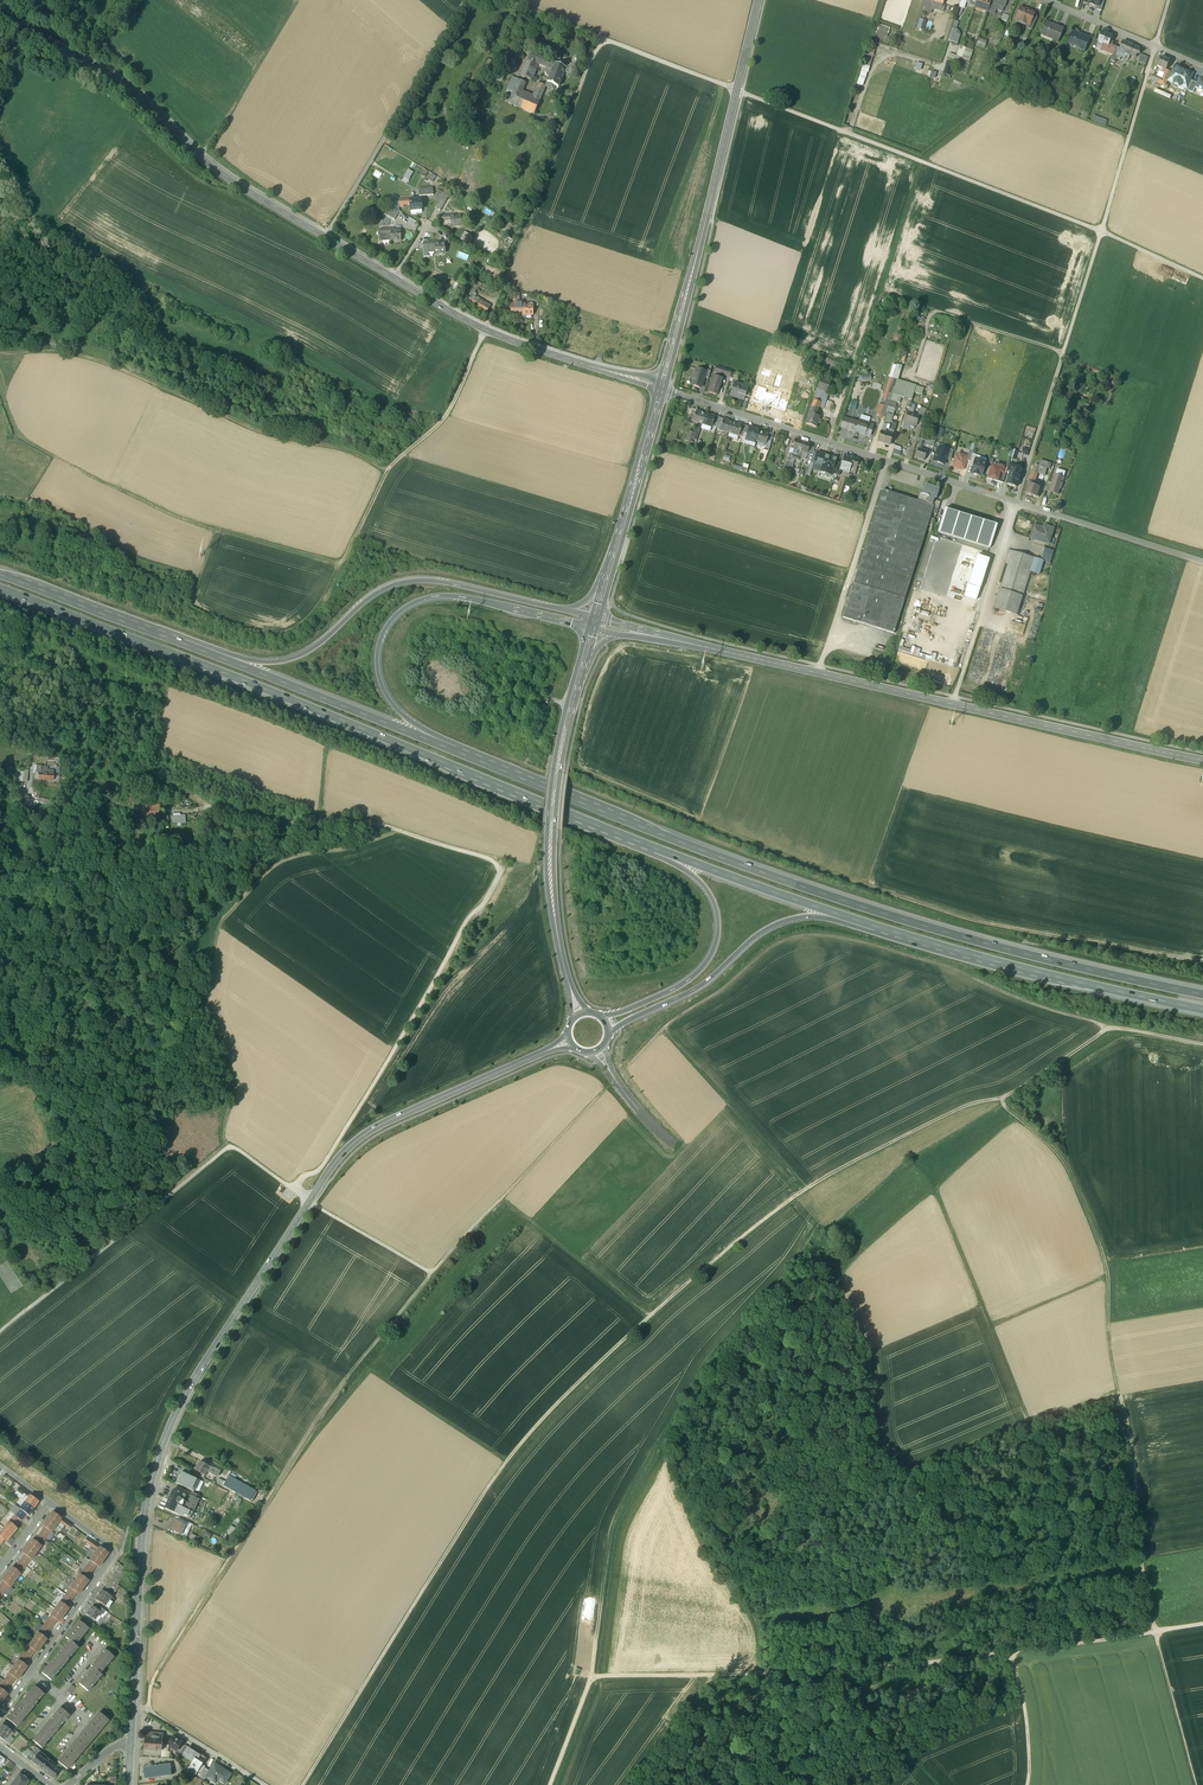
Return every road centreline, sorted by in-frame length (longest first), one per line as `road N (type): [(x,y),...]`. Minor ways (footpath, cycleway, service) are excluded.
road 1 (secondary): [(134,1701),(140,1548),(161,1448),(194,1380),(337,1159),(382,1125),(569,1041)]
road 2 (motorway): [(1202,995),(844,901),(467,753)]
road 3 (secondary): [(662,387),(506,339),(452,313),(218,169),(119,77),(0,16)]
road 4 (track): [(485,329),(450,410),(389,468),(330,595),(289,628),(253,628),(202,608),(194,594),(200,576),(96,548),(30,508),(0,501)]
road 5 (track): [(293,1189),(318,1172),(499,870),(480,856),(371,823),(257,820),(191,800)]
road 6 (motorway): [(0,591),(290,697),(649,845)]
road 7 (track): [(592,773),(829,874),(971,922),(1202,963)]
road 8 (track): [(648,1316),(519,1446),(304,1784)]
road 9 (secondary): [(1202,762),(634,633)]
road 10 (unclassified): [(662,387),(1202,563)]
road 11 (track): [(0,1338),(229,1147),(430,1273)]
road 12 (track): [(629,1065),(772,947),(809,936),(949,968),(1106,1027)]
road 13 (track): [(1169,0),(1016,503)]
road 14 (track): [(430,1273),(315,1423),(157,1672),(149,1711)]
road 15 (track): [(1202,279),(737,90)]
road 16 (track): [(229,1147),(222,1134),(236,1081),(207,1007),(224,923),(281,863),(348,851),(398,830)]
road 17 (motorway): [(565,611),(427,582),(381,595),(319,649),(284,664),(175,638)]
road 18 (track): [(389,468),(364,450),(272,434),(95,356),(0,353)]
road 19 (track): [(1120,1389),(1136,1575),(1195,1784)]
road 20 (secondary): [(662,387),(758,0)]
road 21 (track): [(341,566),(163,514),(22,440),(0,394)]
road 22 (motorway): [(467,753),(398,705),(388,688),(381,657),(395,622),(421,603),(451,600),(595,623)]
road 23 (track): [(827,1673),(1202,1623)]
road 24 (secondary): [(580,1013),(559,941),(551,836),(583,669)]
road 25 (motorway): [(882,929),(1202,1012)]
road 26 (motorway): [(467,753),(175,638)]
road 27 (motorway): [(609,1033),(707,982),(780,922),(815,916),(882,929)]
road 28 (track): [(1014,1116),(1058,1156),(1106,1264),(1120,1389)]
road 29 (track): [(326,237),(466,0)]
road 30 (motorway): [(649,845),(709,891),(716,943),(690,979),(603,1018)]
road 31 (track): [(238,182),(229,190),(201,179),(110,102),(19,54)]
road 32 (track): [(685,1400),(709,1358),(790,1270),(788,1252),(814,1225),(796,1197)]
road 33 (track): [(935,1191),(1031,1427)]
road 34 (track): [(761,1674),(758,1620),(712,1564),(661,1447)]
road 35 (motorway): [(649,845),(882,929)]
road 36 (track): [(590,1678),(616,1533),(661,1447)]
road 37 (track): [(508,1461),(368,1373),(315,1423)]
road 38 (track): [(550,1784),(590,1678),(712,1676)]
road 39 (track): [(1003,1100),(940,1118),(796,1197)]
road 40 (residential): [(30,1672),(116,1553),(49,1505)]
road 41 (track): [(817,674),(885,460)]
road 42 (track): [(830,1276),(879,1368),(887,1458),(902,1480)]
road 43 (track): [(662,1031),(807,1188)]
road 44 (track): [(902,1480),(991,1603),(1010,1654)]
road 45 (secondary): [(606,573),(662,387)]
road 46 (track): [(685,1400),(830,1276)]
road 47 (track): [(578,92),(509,269)]
road 48 (track): [(796,1197),(648,1316)]
road 49 (track): [(648,1316),(502,1199)]
road 50 (motorway): [(175,638),(0,576)]
road 51 (track): [(201,155),(295,2)]
road 52 (track): [(852,136),(879,59),(896,55),(942,69),(949,48)]
road 53 (unclassified): [(1047,0),(1202,66)]
road 54 (track): [(952,706),(1000,555)]
road 55 (residential): [(267,1784),(134,1701)]
road 56 (track): [(502,1199),(604,1091)]
road 57 (track): [(923,308),(1062,353)]
road 58 (track): [(172,692),(147,786),(191,800)]
road 59 (track): [(902,1480),(1031,1427)]
road 60 (track): [(234,104),(132,14)]
road 61 (track): [(830,1276),(935,1191)]
road 62 (track): [(712,1676),(634,1784)]
road 63 (track): [(1028,1784),(1026,1722),(1010,1654)]
road 64 (track): [(1106,1027),(1003,1100)]
road 65 (track): [(909,1762),(827,1673)]
road 66 (unclassified): [(597,1052),(673,1146)]

